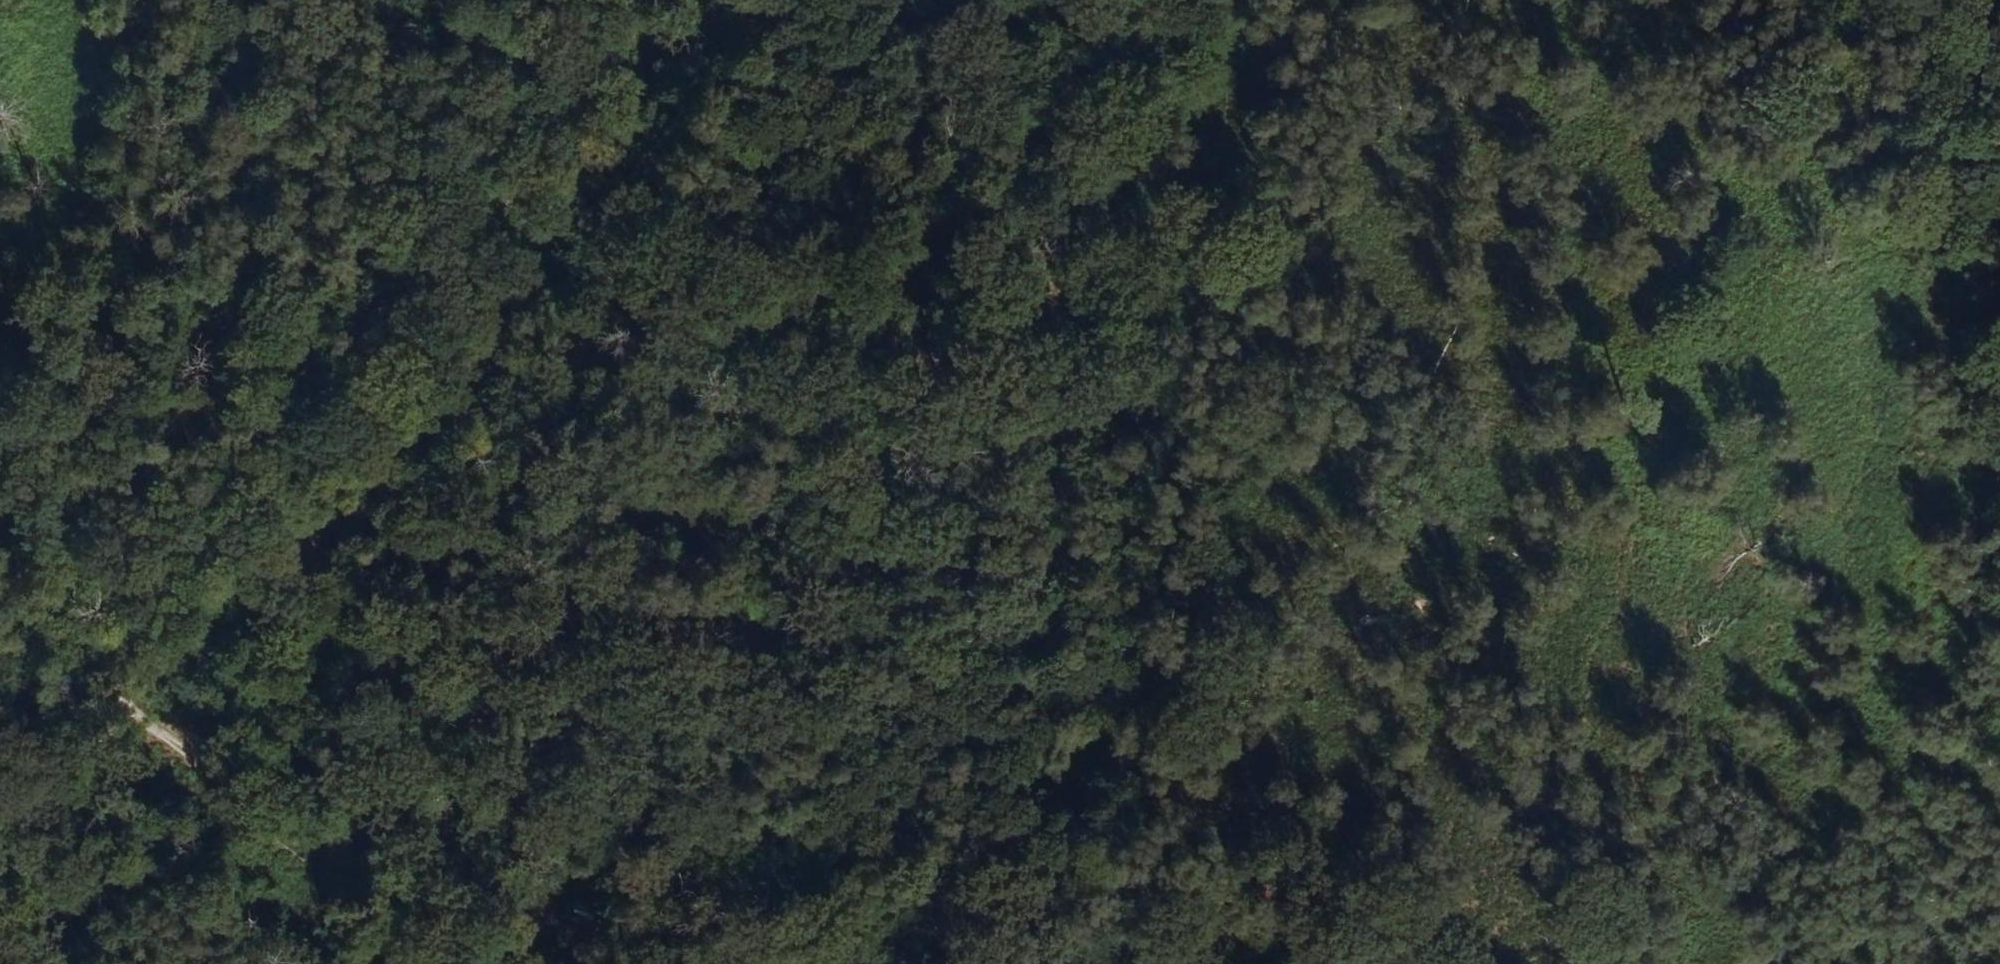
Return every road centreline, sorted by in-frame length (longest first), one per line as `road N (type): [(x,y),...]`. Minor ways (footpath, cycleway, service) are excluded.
road 1 (track): [(692,0),(0,931)]
road 2 (track): [(449,963),(0,611)]

